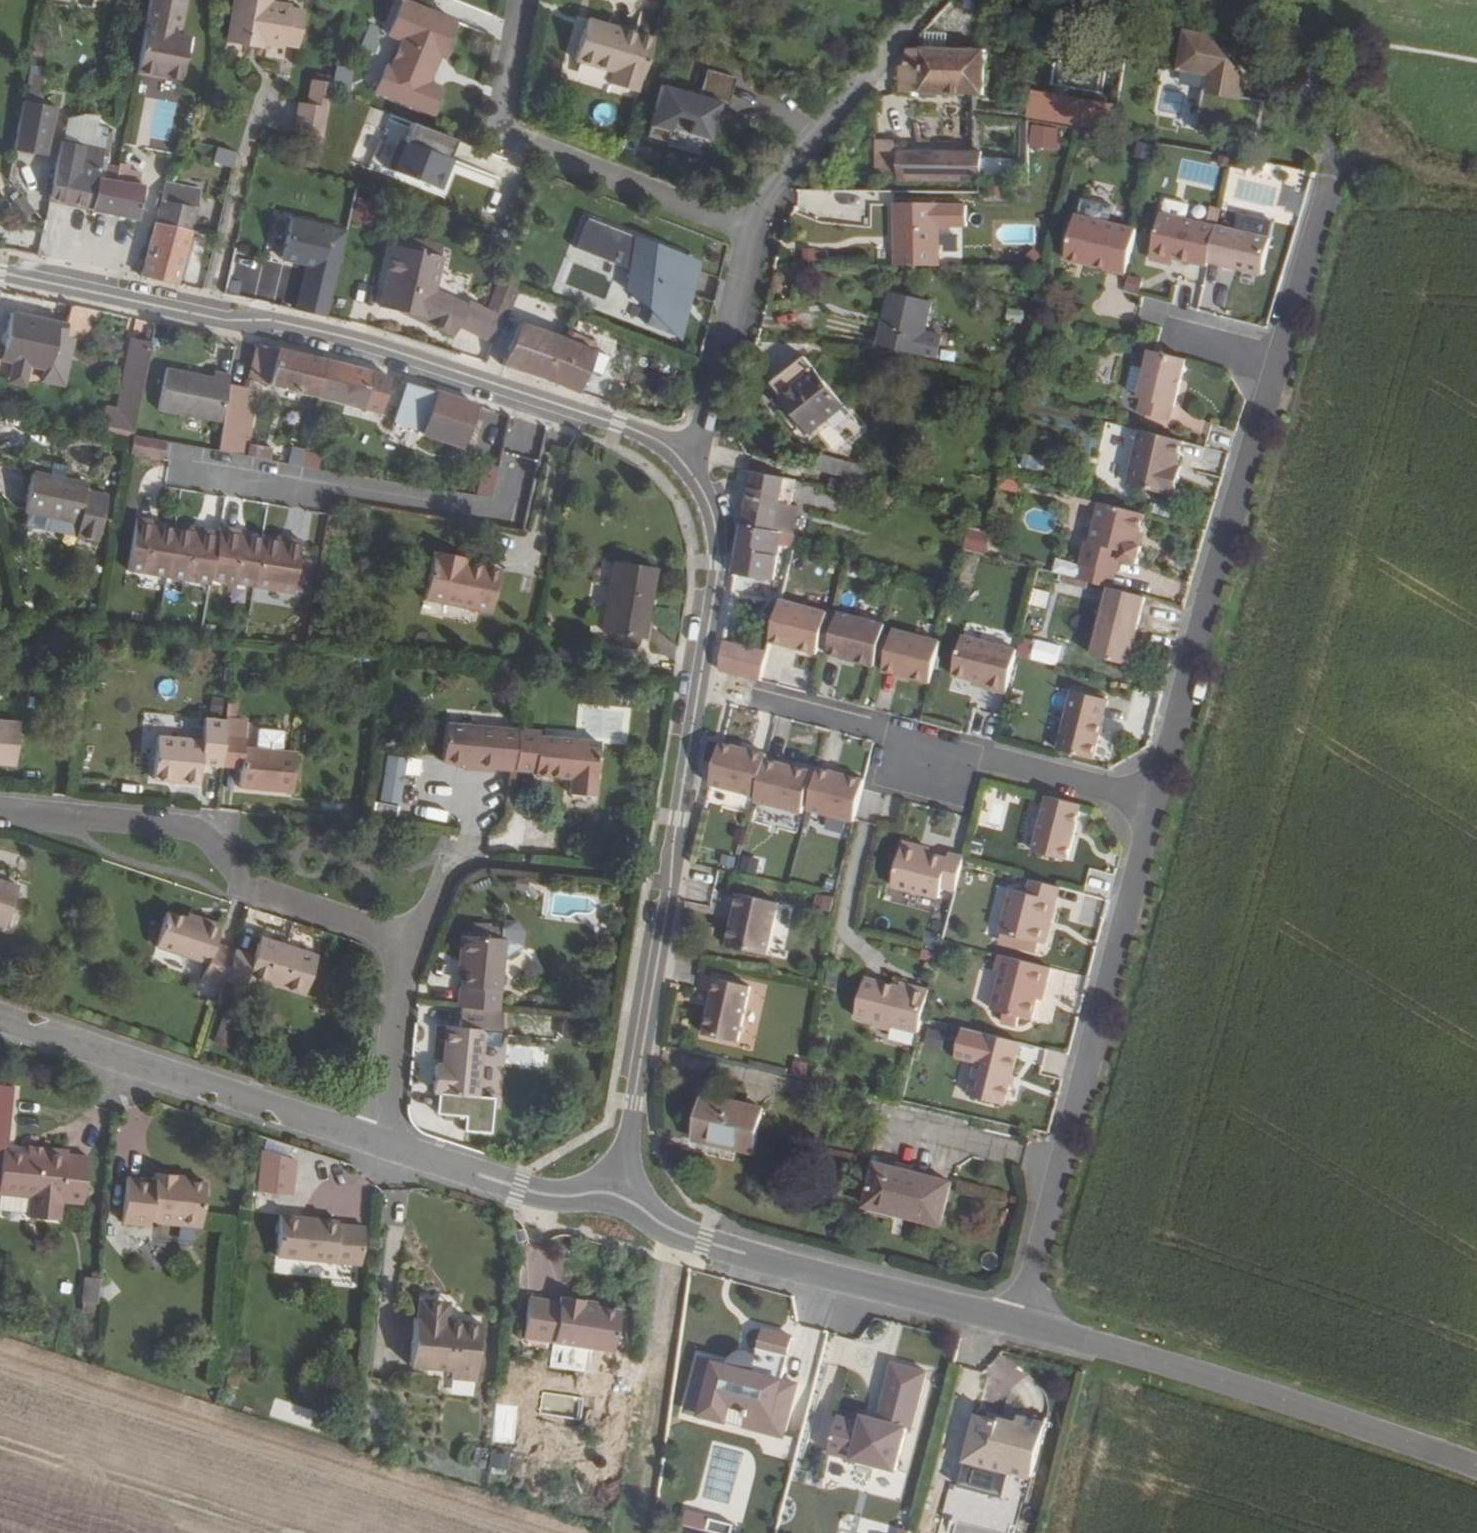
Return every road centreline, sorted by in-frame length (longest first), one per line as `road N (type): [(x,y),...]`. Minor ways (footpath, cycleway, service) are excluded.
road 1 (tertiary): [(675,460),(616,426),(385,358),(0,272)]
road 2 (residential): [(1148,803),(1015,1326)]
road 3 (tertiary): [(617,1198),(693,680)]
road 4 (tertiary): [(1015,1326),(1220,1388),(1476,1480)]
road 5 (residential): [(693,680),(1148,803)]
road 6 (residential): [(1270,369),(1148,803)]
road 7 (residential): [(409,940),(249,887),(209,839),(186,827),(0,809)]
road 8 (tertiary): [(617,1198),(703,1241),(1015,1326)]
road 9 (residential): [(743,231),(504,136),(522,0)]
road 10 (tertiary): [(0,1020),(371,1140)]
road 11 (residential): [(743,231),(823,112),(939,0)]
road 12 (tertiary): [(371,1140),(559,1198),(617,1198)]
road 13 (residential): [(675,460),(700,417),(743,231)]
road 14 (track): [(1323,187),(1330,125),(1318,72),(1291,32),(1234,0)]
road 15 (tertiary): [(693,680),(710,535),(675,460)]
road 16 (residential): [(371,1140),(409,940)]
road 17 (residential): [(1323,187),(1270,369)]

